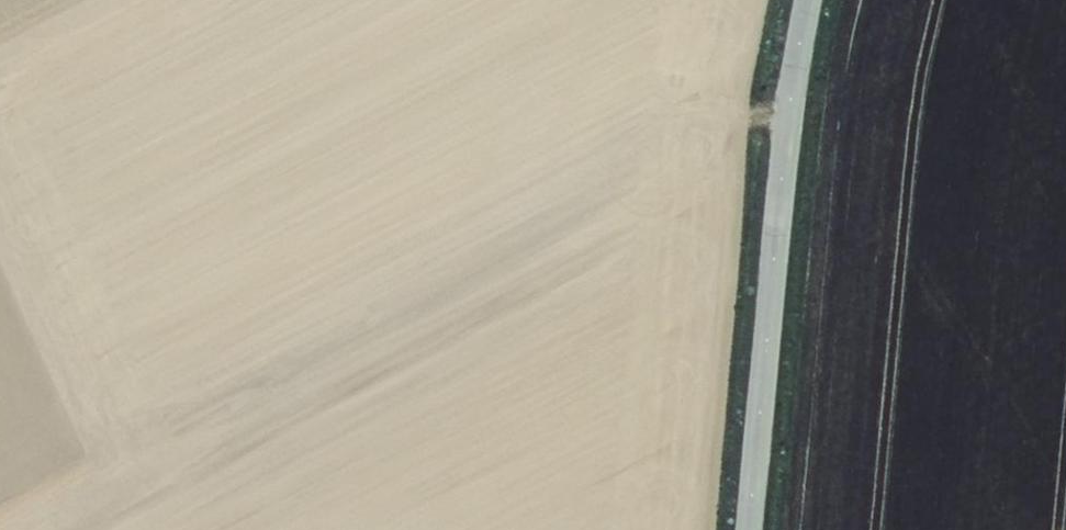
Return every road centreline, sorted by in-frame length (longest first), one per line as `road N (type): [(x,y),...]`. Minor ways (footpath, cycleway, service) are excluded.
road 1 (tertiary): [(808,0),(785,133),(749,529)]

